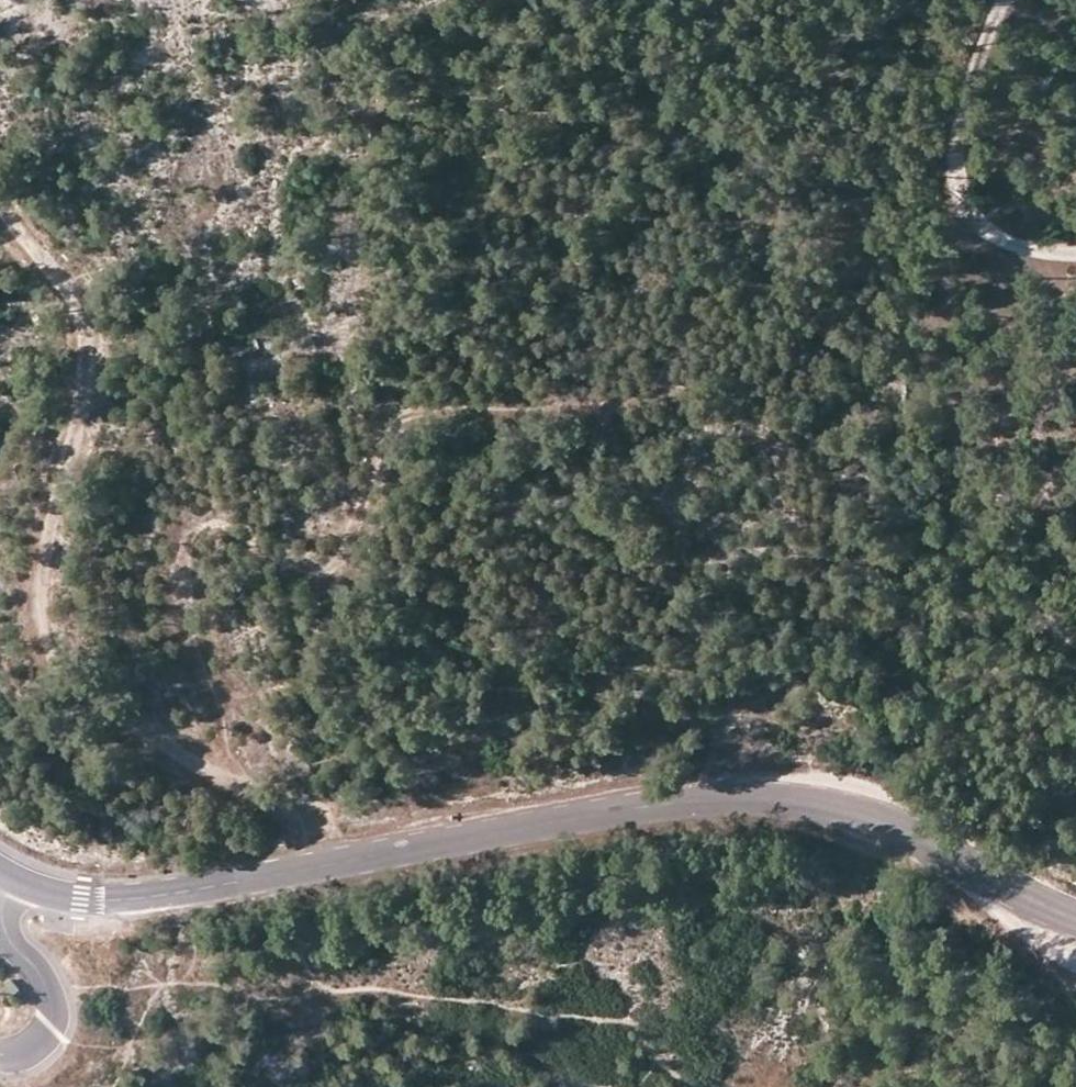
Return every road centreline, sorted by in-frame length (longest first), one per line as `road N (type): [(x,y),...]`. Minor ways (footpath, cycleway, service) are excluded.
road 1 (tertiary): [(1075,917),(843,810),(742,799),(634,808),(137,898),(62,897),(13,880)]
road 2 (track): [(351,859),(319,822),(83,695),(55,651),(43,587),(86,414),(87,334),(78,308),(0,206)]
road 3 (residential): [(13,880),(5,920),(49,984),(54,1023),(29,1050),(0,1054)]

